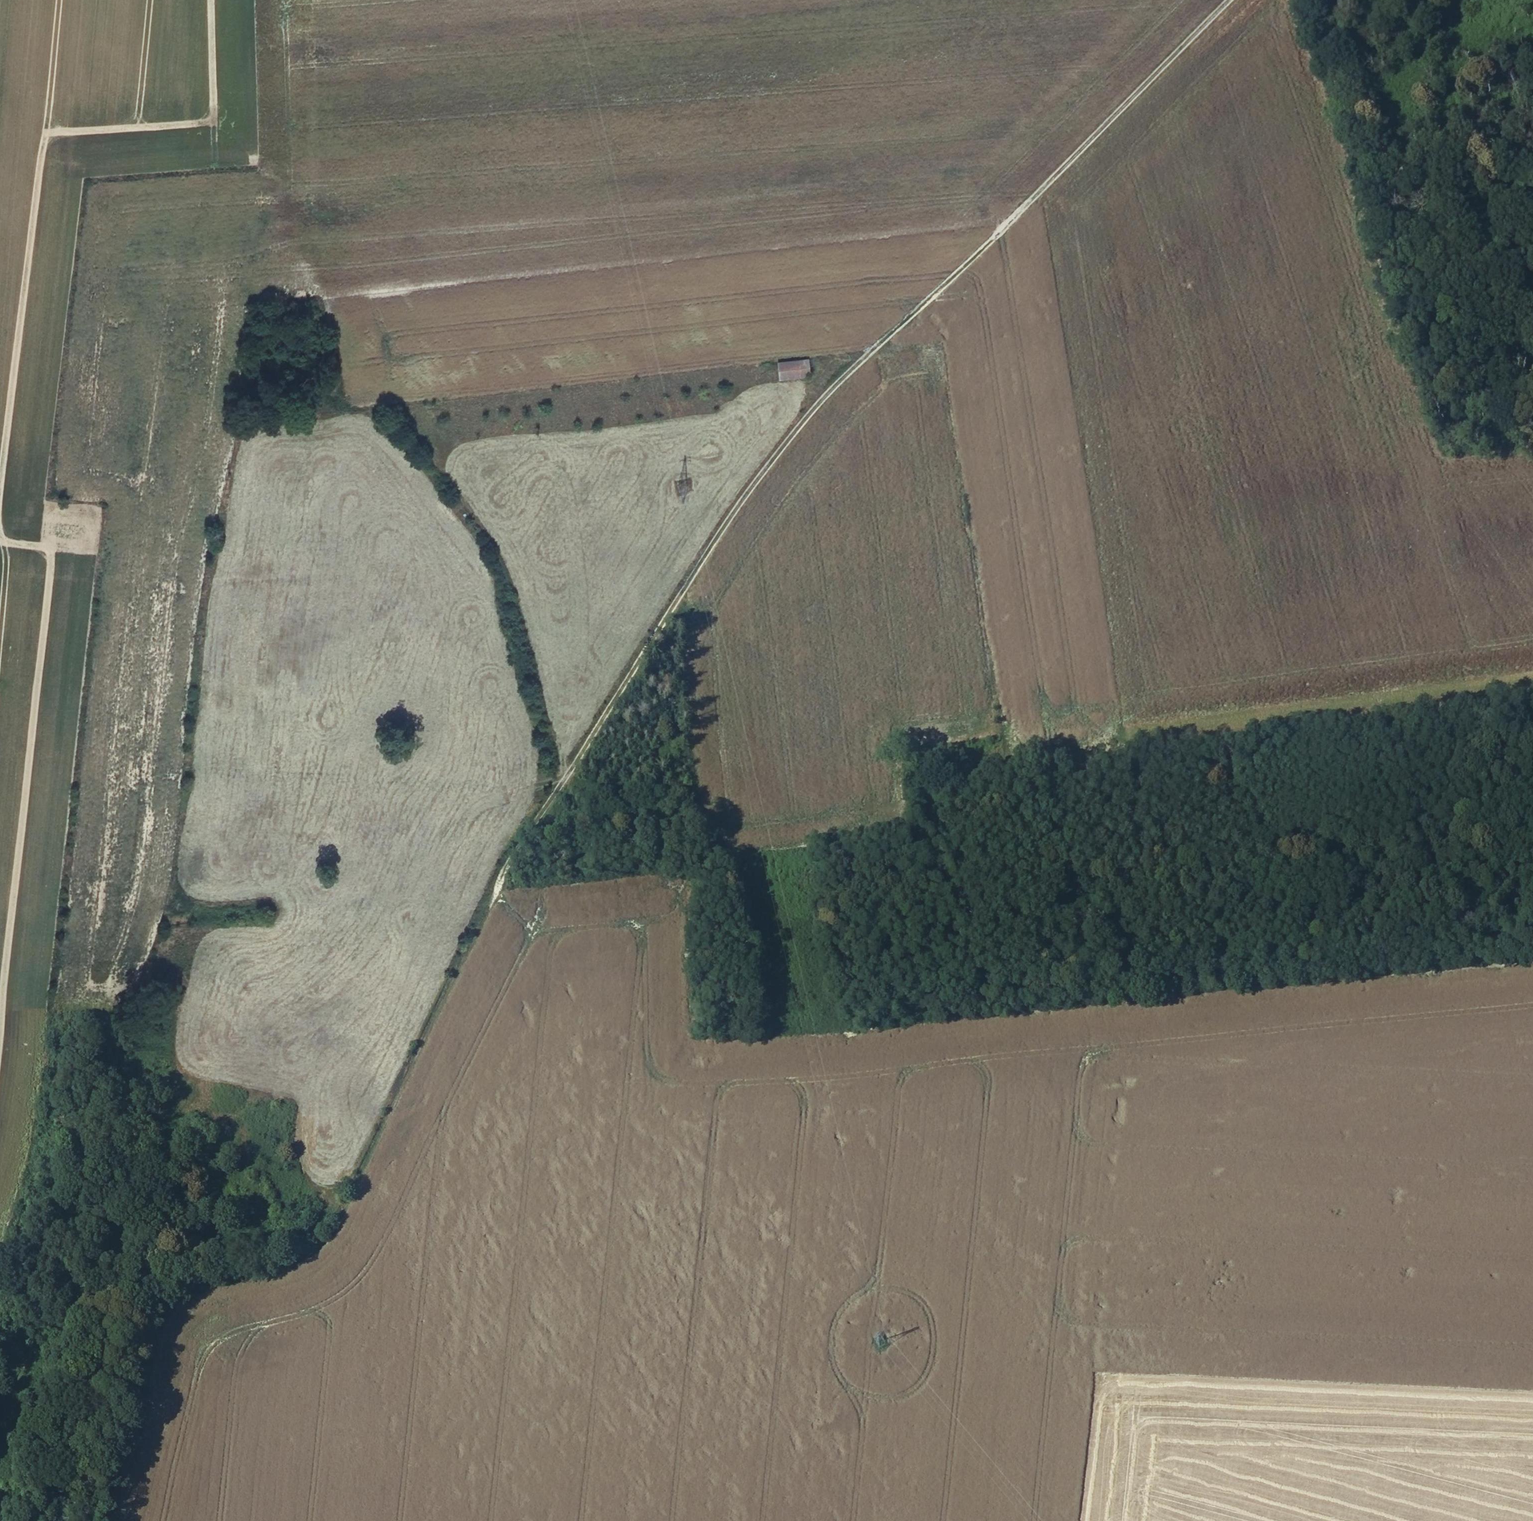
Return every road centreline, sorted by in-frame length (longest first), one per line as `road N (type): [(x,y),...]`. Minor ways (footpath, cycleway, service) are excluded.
road 1 (track): [(1222,0),(787,438),(700,557),(494,899)]
road 2 (track): [(0,1443),(19,1359),(60,1327),(106,1304),(301,1266),(353,1210),(494,899)]

